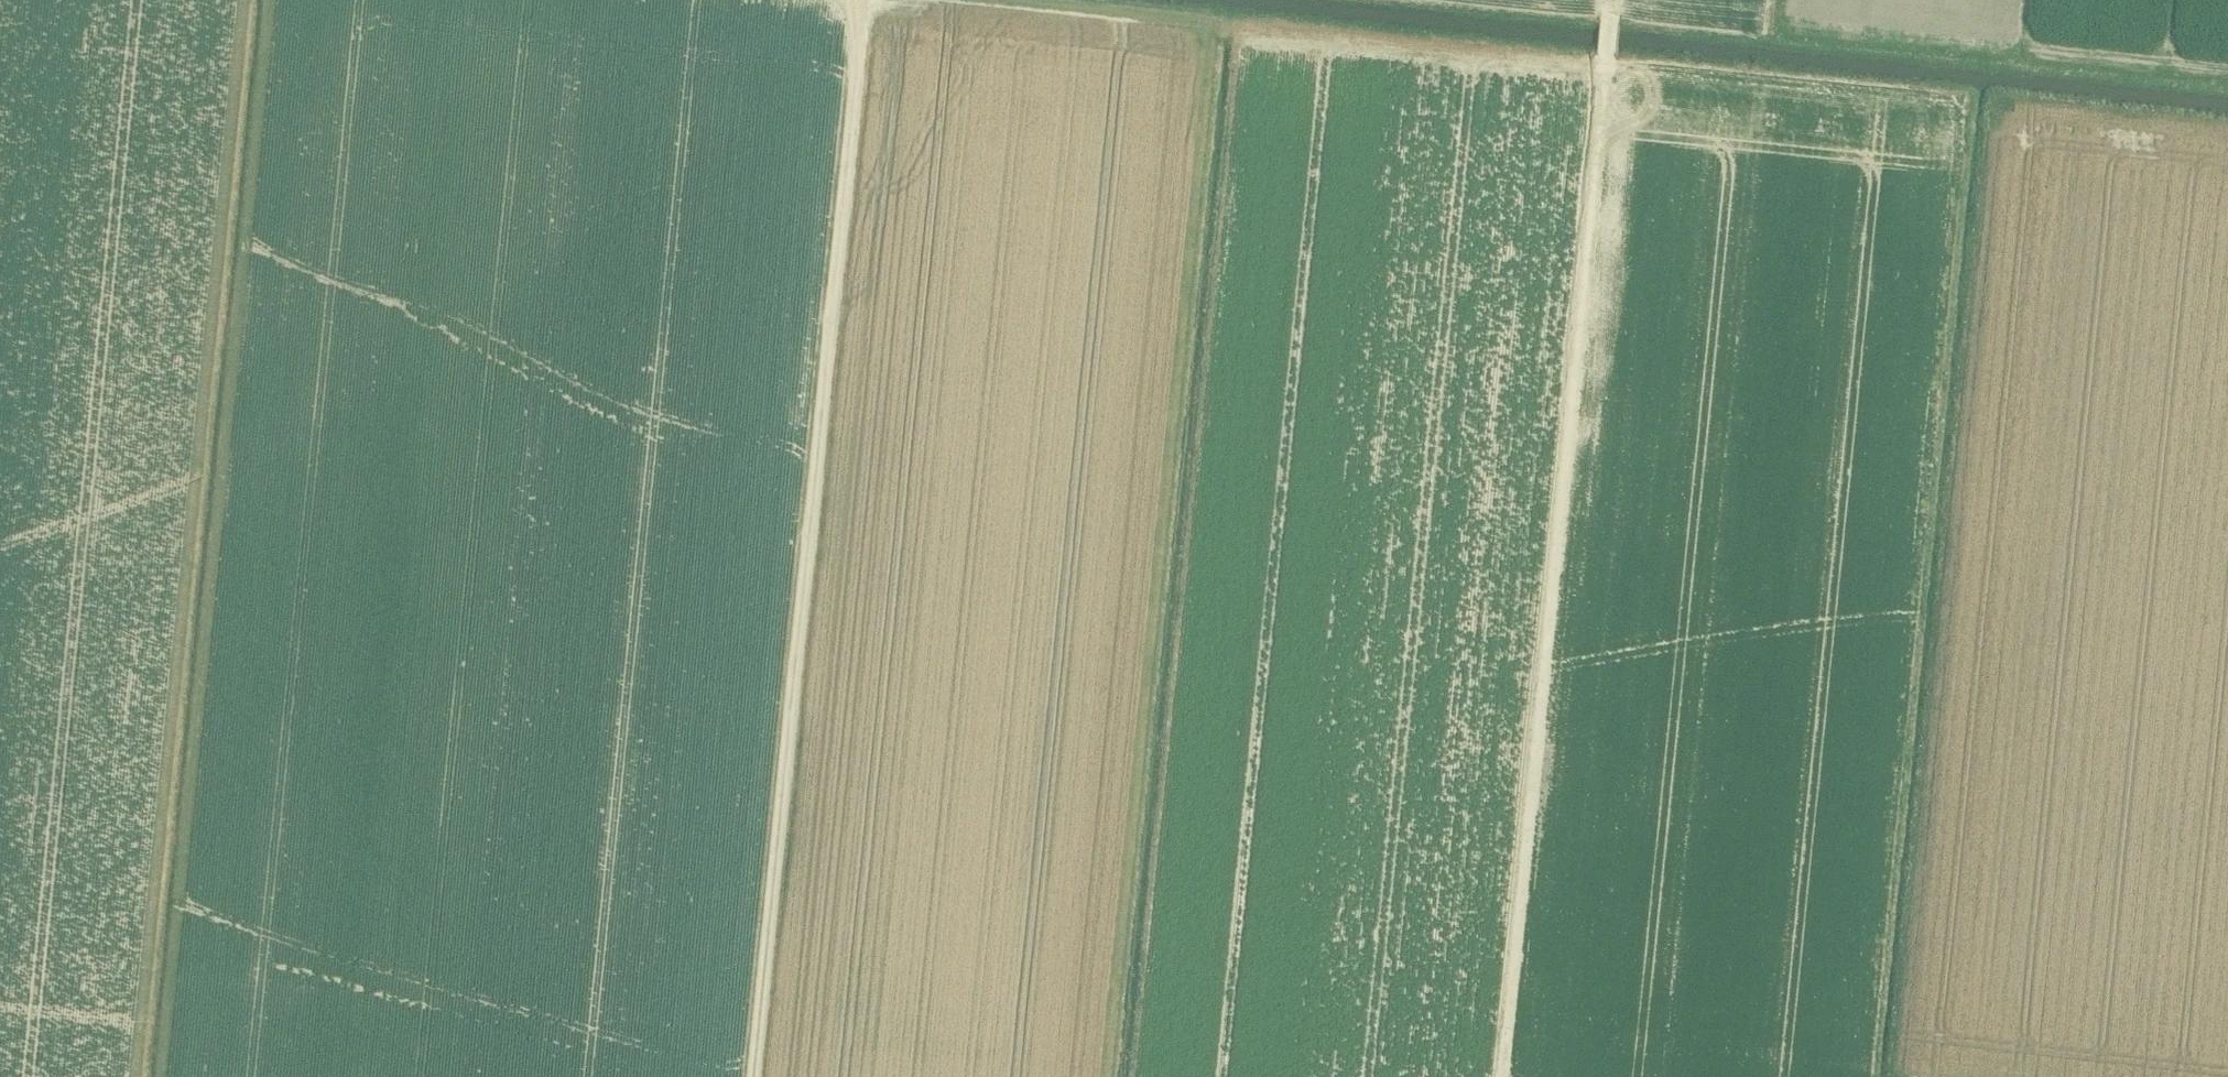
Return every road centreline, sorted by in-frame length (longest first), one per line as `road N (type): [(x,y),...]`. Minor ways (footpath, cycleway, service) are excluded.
road 1 (track): [(751,1076),(854,0)]
road 2 (track): [(1502,1076),(1614,50)]

